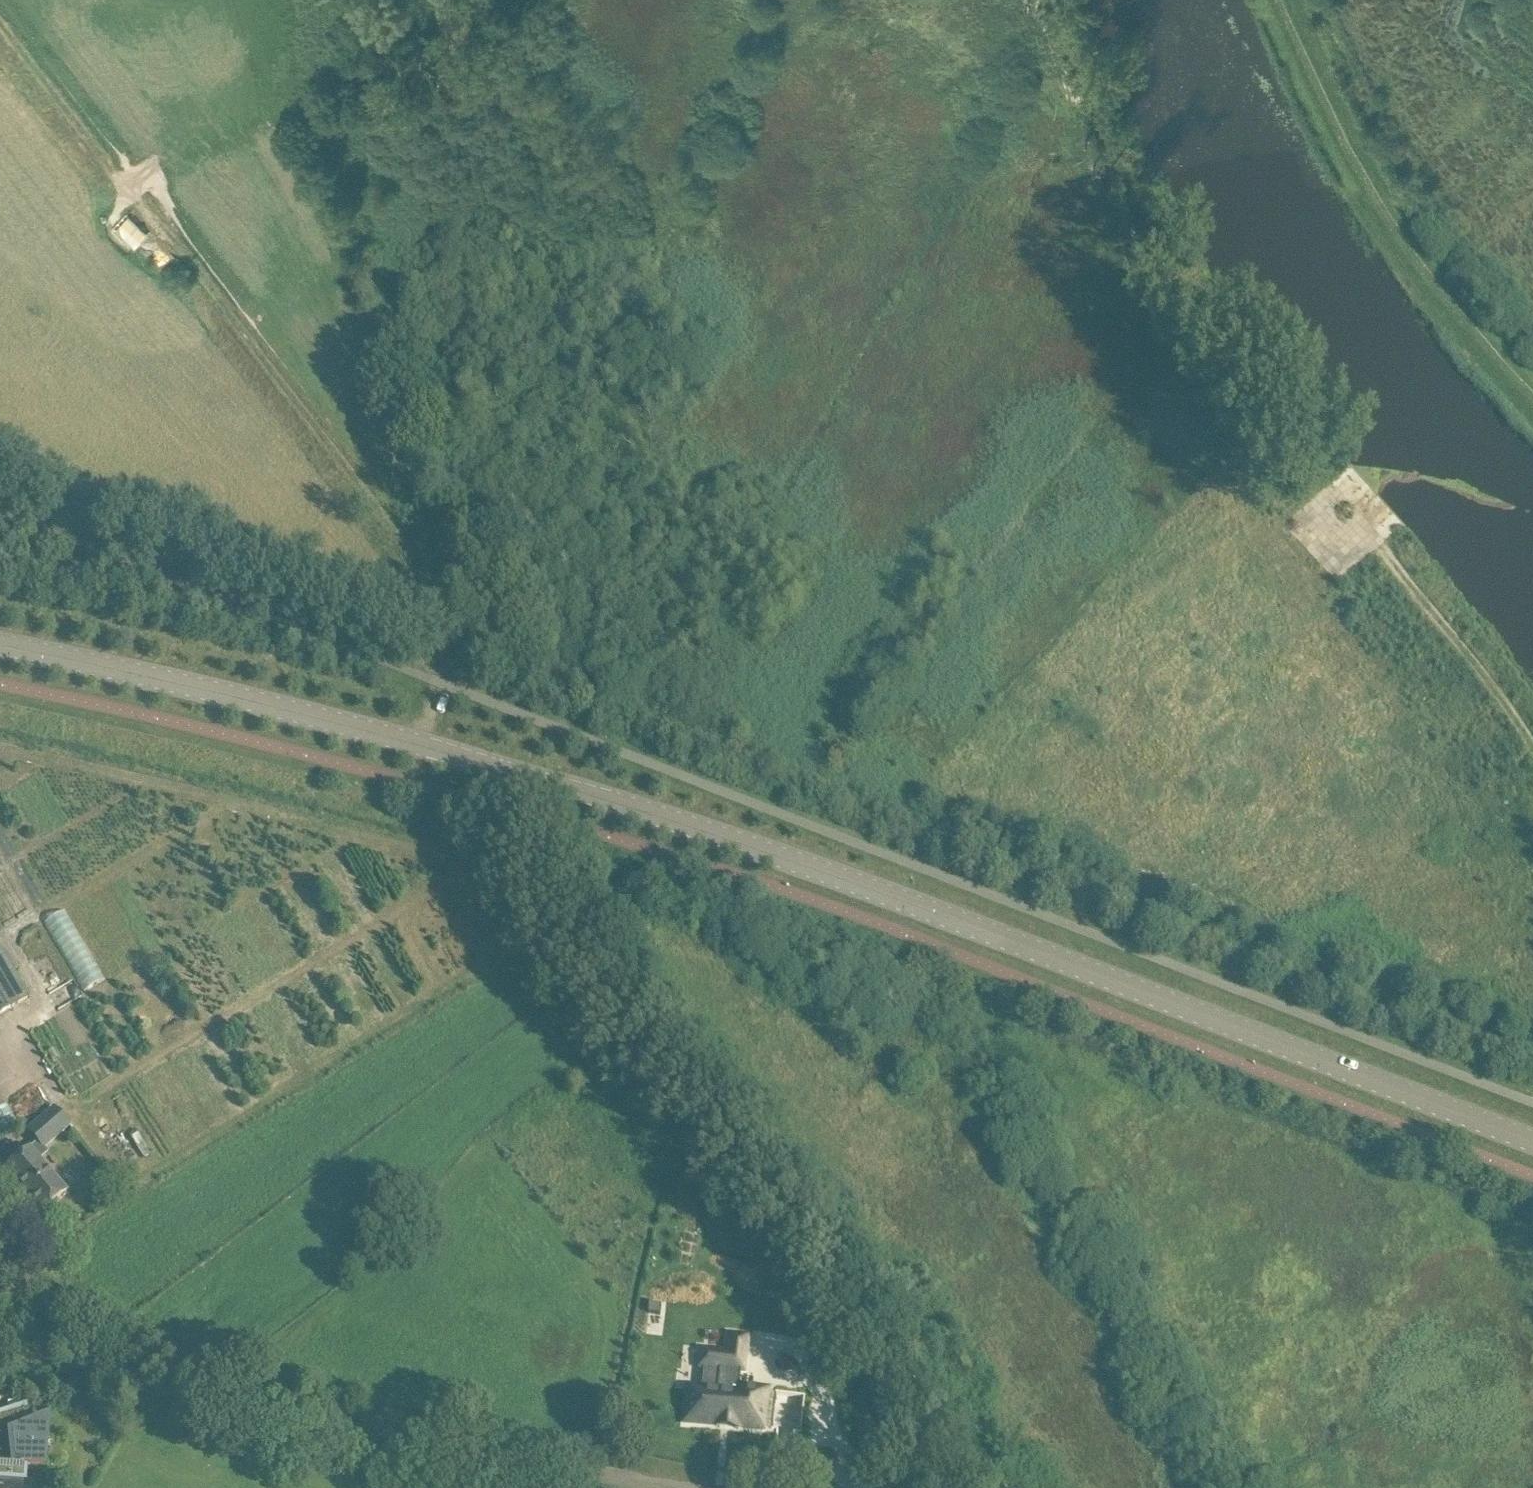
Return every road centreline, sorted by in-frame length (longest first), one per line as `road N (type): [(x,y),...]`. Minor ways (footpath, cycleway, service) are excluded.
road 1 (secondary): [(1532,1141),(906,899),(648,812),(161,675),(0,644)]
road 2 (unclassified): [(704,1487),(281,1412),(161,1371),(62,1305),(0,1249)]

